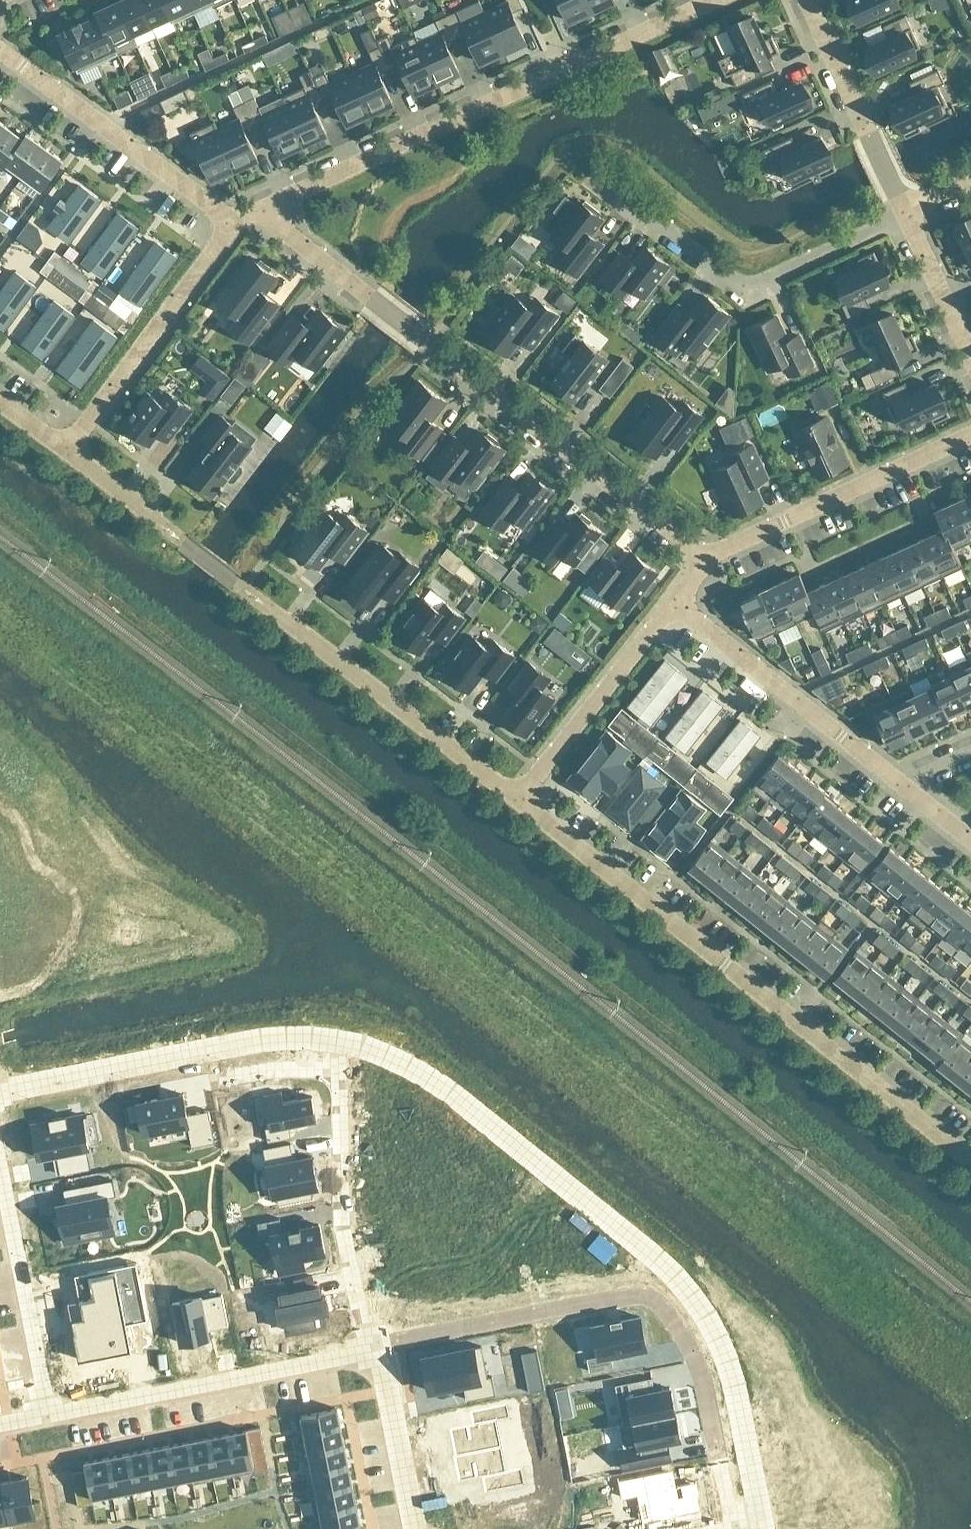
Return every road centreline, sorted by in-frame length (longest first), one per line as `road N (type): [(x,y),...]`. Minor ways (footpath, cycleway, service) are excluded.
road 1 (residential): [(970,1159),(519,801)]
road 2 (residential): [(260,209),(709,560)]
road 3 (residential): [(378,1350),(643,1297),(659,1304),(698,1369),(732,1515),(725,1528)]
road 4 (residential): [(260,209),(714,0)]
road 5 (residential): [(378,1350),(345,1179),(343,1071),(285,1067),(216,1081)]
road 6 (residential): [(378,1350),(47,1419)]
road 7 (residential): [(519,801),(255,598)]
road 8 (residential): [(907,217),(746,290),(626,198)]
road 9 (residential): [(0,49),(235,223)]
road 10 (residential): [(709,560),(970,436)]
road 11 (residential): [(675,603),(899,783)]
road 12 (residential): [(69,450),(235,223)]
road 13 (residential): [(519,801),(675,603)]
road 14 (residential): [(47,1419),(0,1192)]
road 15 (residential): [(413,1528),(378,1350)]
road 16 (residential): [(907,217),(970,357)]
road 17 (residential): [(868,134),(807,0)]
road 18 (residential): [(69,450),(170,532)]

